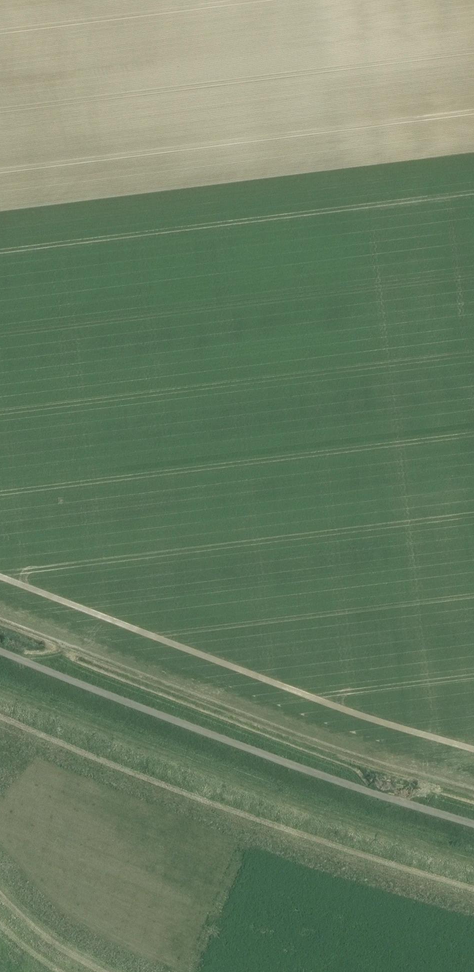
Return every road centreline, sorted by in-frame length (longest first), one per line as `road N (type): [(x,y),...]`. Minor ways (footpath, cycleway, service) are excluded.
road 1 (track): [(473,822),(350,785),(0,649)]

